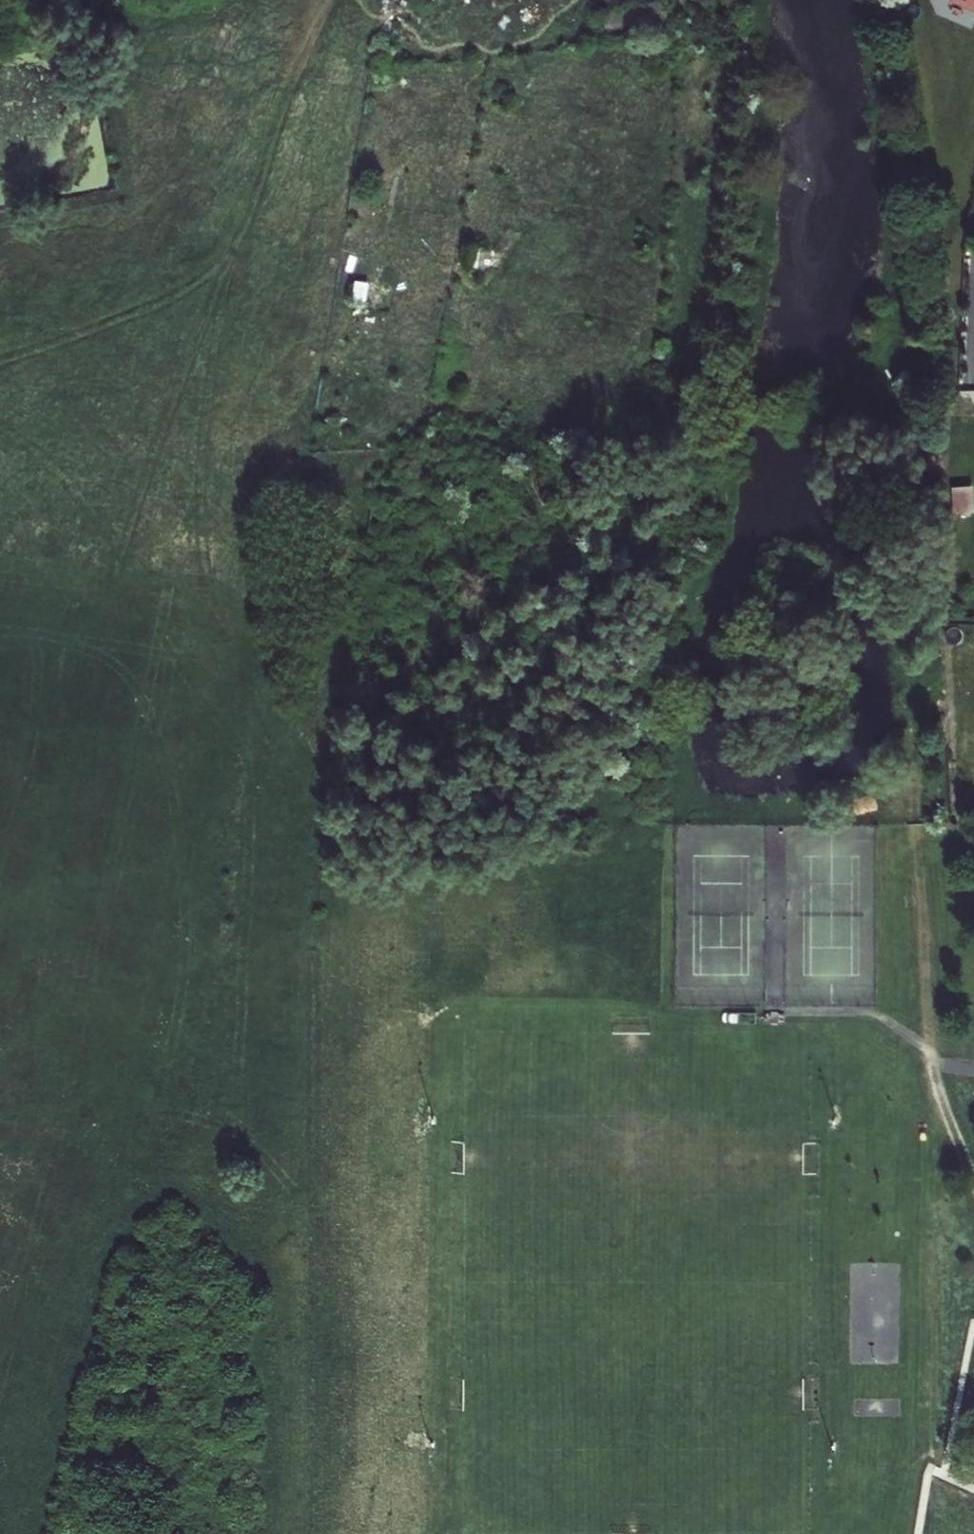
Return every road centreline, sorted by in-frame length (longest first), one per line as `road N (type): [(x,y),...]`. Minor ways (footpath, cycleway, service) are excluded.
road 1 (track): [(334,0),(226,262),(168,301),(0,361)]

